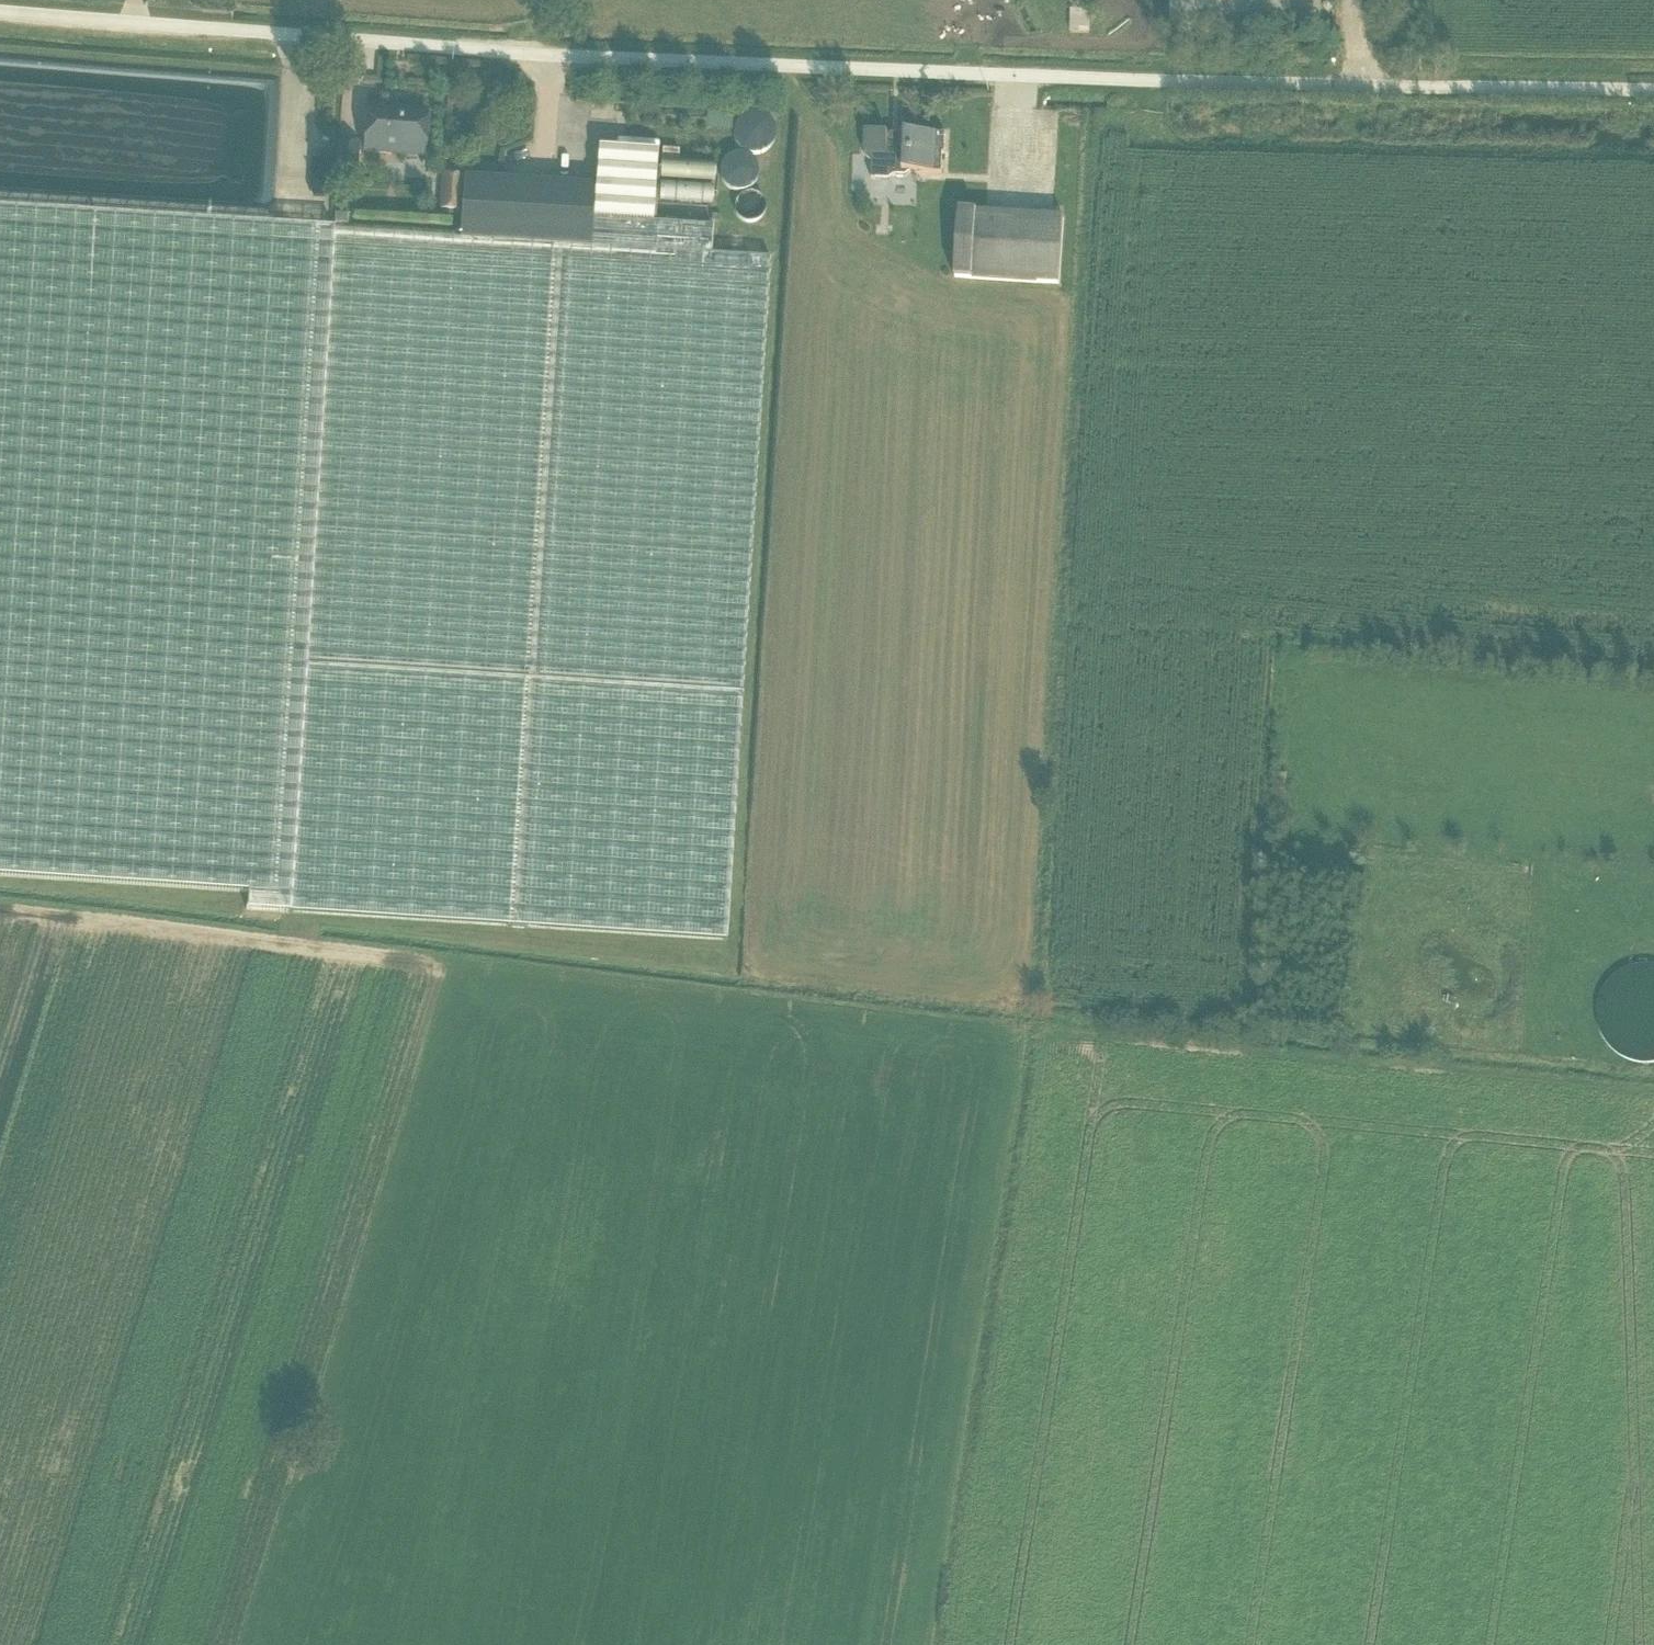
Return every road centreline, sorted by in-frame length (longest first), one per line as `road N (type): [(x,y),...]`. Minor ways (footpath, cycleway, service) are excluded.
road 1 (unclassified): [(0,11),(489,50),(1109,79),(1653,90)]

